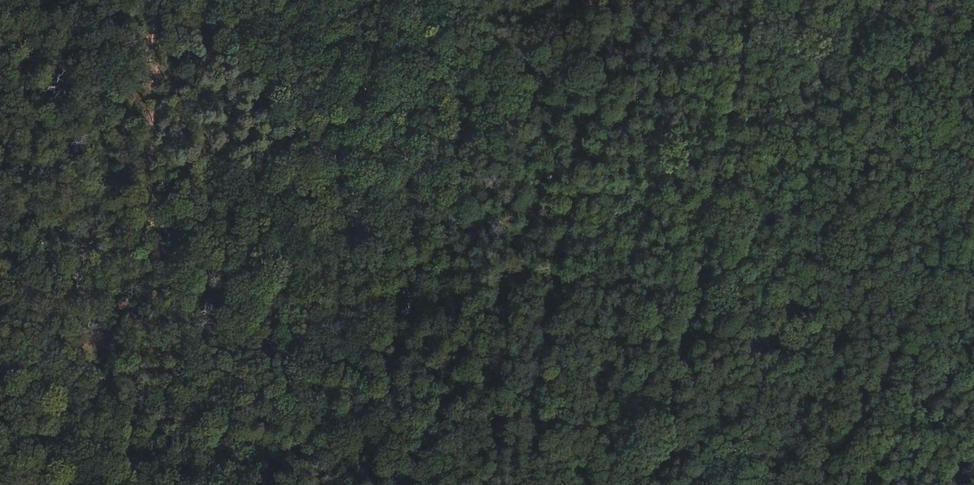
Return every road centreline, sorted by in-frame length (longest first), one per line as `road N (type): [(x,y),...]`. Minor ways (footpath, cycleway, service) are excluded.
road 1 (track): [(663,484),(752,0)]

